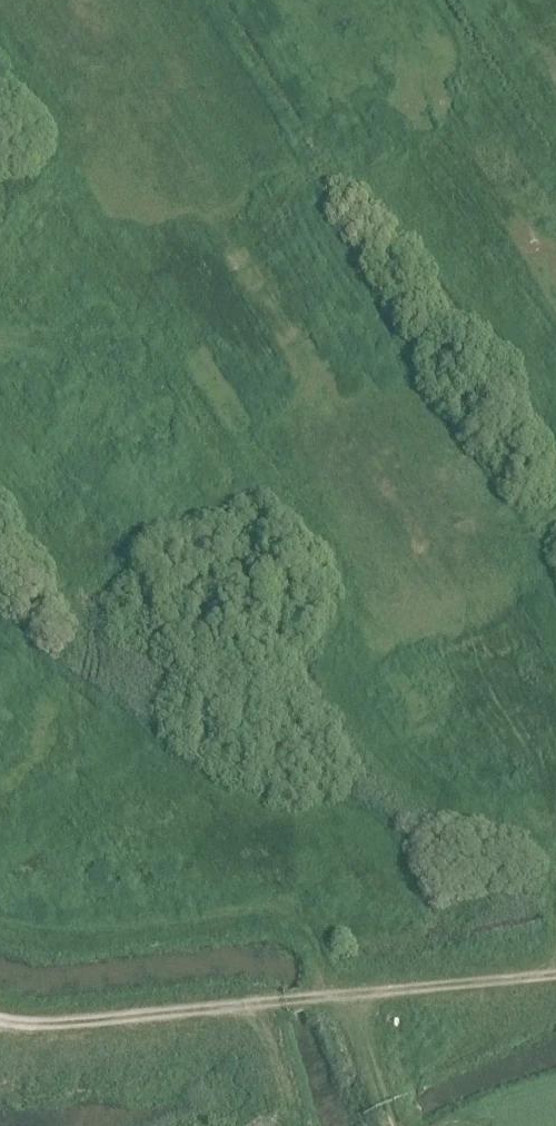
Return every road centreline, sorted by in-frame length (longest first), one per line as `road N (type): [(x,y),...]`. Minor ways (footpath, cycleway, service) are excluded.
road 1 (track): [(0,1024),(555,977)]

